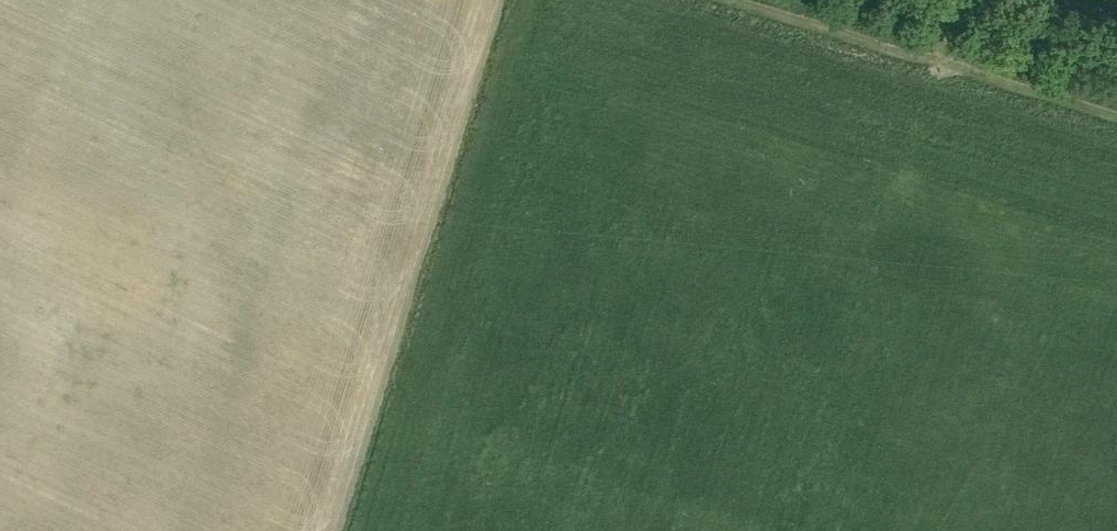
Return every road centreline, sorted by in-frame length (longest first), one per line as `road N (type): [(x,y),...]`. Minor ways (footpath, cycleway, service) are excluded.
road 1 (unclassified): [(1116,69),(886,0)]

